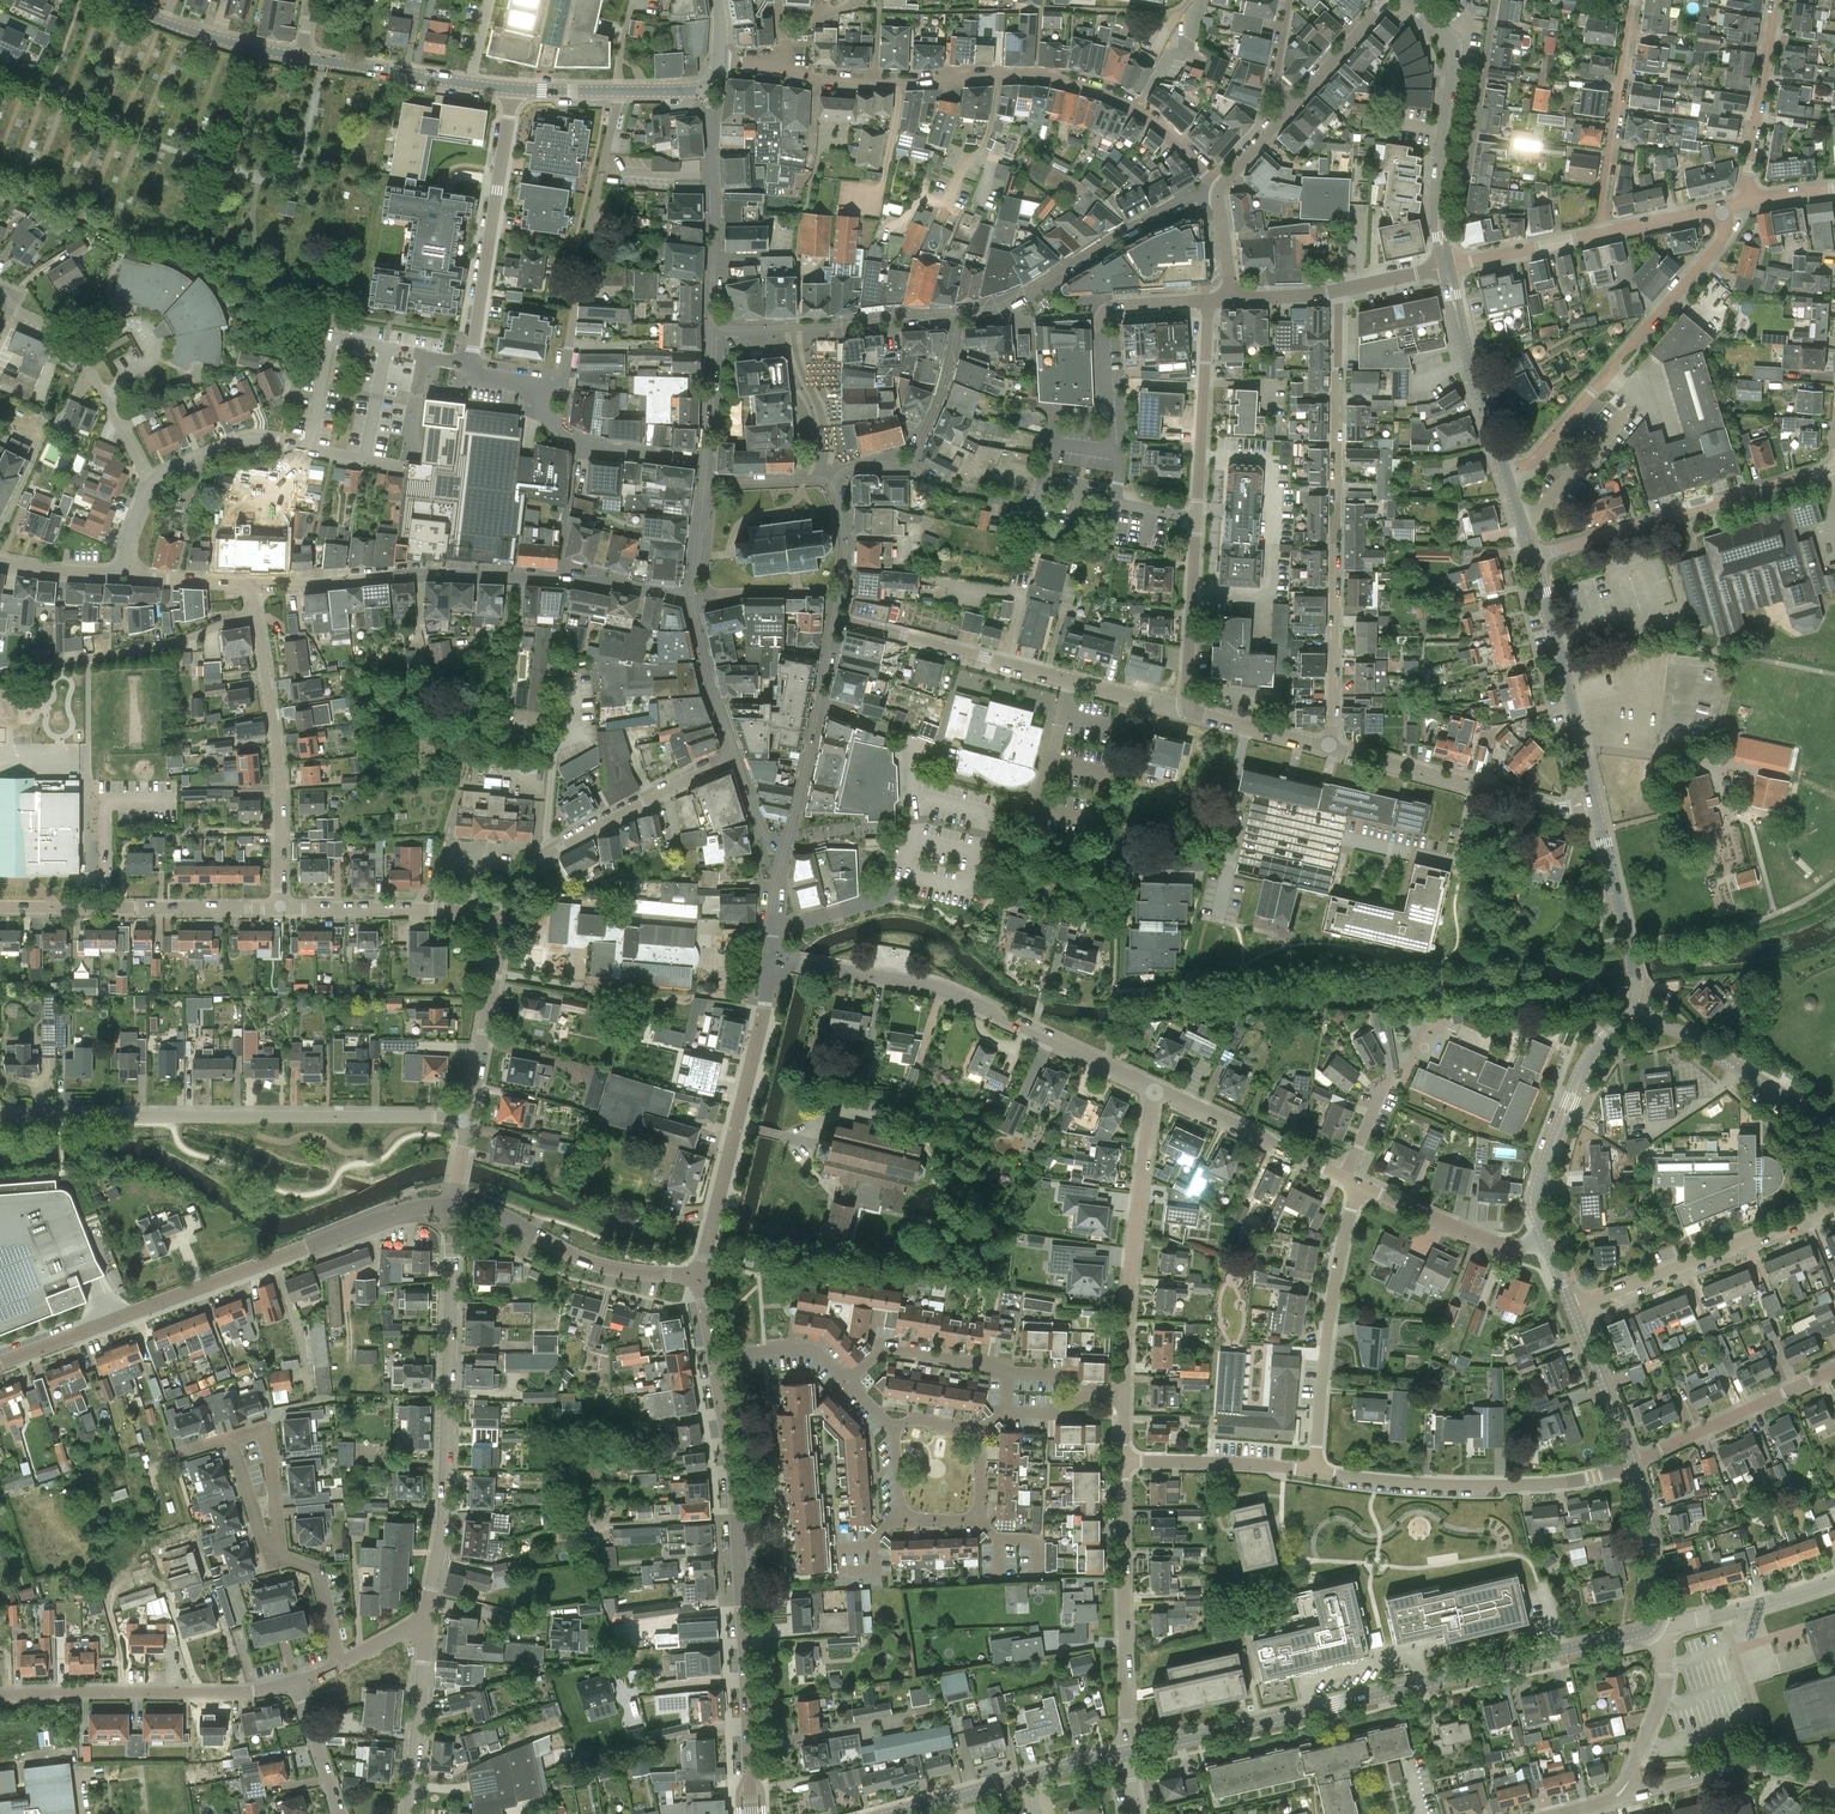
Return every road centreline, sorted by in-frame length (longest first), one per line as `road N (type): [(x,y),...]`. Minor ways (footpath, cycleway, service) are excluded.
road 1 (tertiary): [(1129,1751),(1653,1625)]
road 2 (residential): [(1222,186),(1157,125),(1103,93),(1035,79),(820,79),(786,67)]
road 3 (residential): [(468,1120),(0,1116)]
road 4 (tertiary): [(751,1813),(734,1480),(713,1356)]
road 5 (residential): [(1338,291),(1328,748)]
road 6 (tertiary): [(0,1363),(419,1208)]
road 7 (residential): [(692,594),(560,578),(407,573),(250,582)]
road 8 (residential): [(153,481),(242,440),(311,449),(332,338),(471,366)]
road 9 (residential): [(427,1626),(446,1508),(453,1206)]
road 10 (residential): [(1189,707),(1208,301)]
road 11 (tertiary): [(1155,1089),(944,989),(795,962)]
road 12 (residential): [(772,926),(889,894),(904,873),(918,824),(911,742),(818,706)]
road 13 (residential): [(1723,208),(1723,240),(1533,463),(1505,471)]
road 14 (tertiary): [(701,1276),(770,960)]
road 15 (residential): [(1314,1471),(1505,1485),(1594,1476),(1631,1463)]
road 16 (residential): [(1532,558),(1834,469)]
road 17 (residential): [(1124,1397),(1155,1089)]
road 18 (residential): [(736,758),(550,853),(491,929)]
road 19 (residential): [(833,619),(1125,695)]
road 20 (residential): [(0,1697),(244,1693),(297,1682)]
road 21 (residential): [(955,312),(1003,304),(1192,196),(1218,194)]
road 22 (residential): [(281,909),(278,750),(257,619)]
road 23 (residential): [(1129,1751),(1123,1460)]
road 24 (residential): [(1314,1471),(1340,1254),(1361,1186)]
road 25 (residential): [(1572,1309),(1834,1203)]
road 26 (residential): [(471,366),(512,89)]
road 27 (residential): [(1594,802),(1551,807),(1328,748)]
road 28 (residential): [(705,460),(574,443),(557,431),(529,386),(481,379),(471,366)]
road 29 (residential): [(0,673),(257,619)]
road 30 (tertiary): [(701,1276),(600,1265),(507,1218),(453,1206)]
road 31 (tertiary): [(1545,1237),(1541,1182),(1579,1078),(1632,1005)]
road 32 (tertiary): [(1594,802),(1532,558)]
road 33 (residential): [(153,481),(78,348),(13,311),(0,292)]
road 34 (unclassified): [(1834,1145),(1800,1106),(1632,1005)]
road 35 (residential): [(711,330),(955,312)]
road 36 (residential): [(704,88),(714,126),(711,330)]
road 37 (tertiary): [(1439,217),(1453,50),(1440,27),(1407,0)]
road 38 (residential): [(1600,233),(1636,0)]
road 39 (residential): [(1439,217),(1462,205),(1493,0)]
road 40 (residential): [(1631,1463),(1834,1369)]
road 41 (residential): [(281,909),(58,906)]
road 42 (residential): [(849,1384),(888,1349),(1000,1366),(1007,1373),(1005,1411)]
road 43 (residential): [(491,929),(441,910),(281,909)]
road 44 (tertiary): [(512,89),(302,57)]
road 45 (tertiary): [(1505,471),(1446,267)]
road 46 (tertiary): [(1345,1178),(1155,1089)]
road 47 (tertiary): [(1632,1005),(1637,976),(1594,802)]
road 48 (residential): [(1745,201),(1775,0)]
road 49 (track): [(1834,1794),(1730,1763),(1637,1763)]
road 50 (tertiary): [(302,57),(217,39),(110,0)]
road 51 (tertiary): [(1545,1237),(1509,1247),(1361,1186)]
road 52 (residential): [(468,1120),(499,958),(491,929)]
road 53 (residential): [(1123,1460),(1314,1471)]
road 54 (residential): [(410,1813),(427,1626)]
road 55 (tertiary): [(1834,1579),(1681,1625),(1653,1625)]
road 56 (residential): [(1117,875),(1125,695)]
road 57 (residential): [(692,594),(708,680),(736,758)]
road 58 (residential): [(1626,1785),(1662,1695),(1664,1653),(1653,1625)]
road 59 (residential): [(980,1429),(978,1520),(901,1520)]
road 60 (tertiary): [(1653,1625),(1658,1612),(1631,1463)]
road 61 (tertiary): [(1631,1463),(1572,1309)]
road 62 (residential): [(955,312),(943,387),(909,468)]
road 63 (tertiary): [(1446,267),(1600,233)]
road 64 (residential): [(340,1664),(316,1569),(280,1559),(276,1545)]
road 65 (residential): [(849,1384),(809,1349),(713,1356)]
road 66 (residential): [(276,1545),(263,1430),(231,1440)]
road 67 (residential): [(692,594),(838,592)]
road 68 (residential): [(1328,748),(1189,707)]
road 69 (residential): [(1292,105),(1386,0)]
road 70 (residential): [(341,1813),(297,1682)]
road 71 (residential): [(788,839),(818,706)]
road 72 (residential): [(711,330),(705,460)]
road 73 (residential): [(250,582),(149,577),(123,565)]
road 74 (tertiary): [(1600,233),(1723,208)]
road 75 (residential): [(123,565),(101,573),(0,561)]
road 76 (residential): [(1005,1411),(1055,1413),(1085,1395),(1124,1397)]

